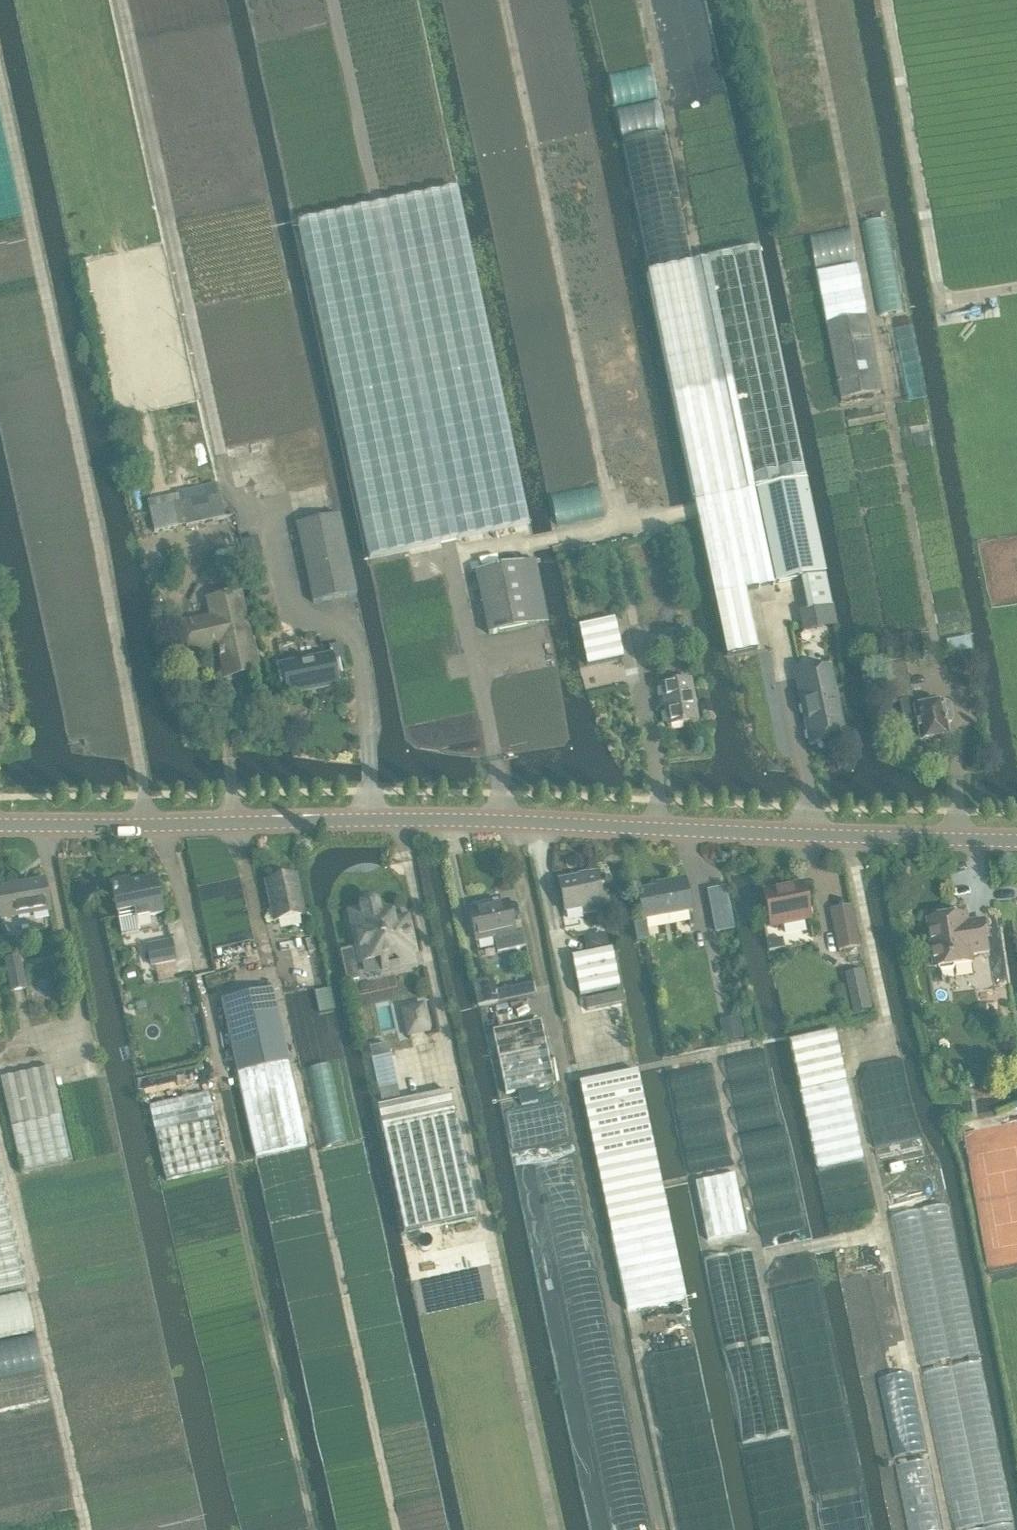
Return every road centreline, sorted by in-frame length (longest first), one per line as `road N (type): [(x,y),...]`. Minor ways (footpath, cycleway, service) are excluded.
road 1 (unclassified): [(0,824),(371,819),(1016,841)]

